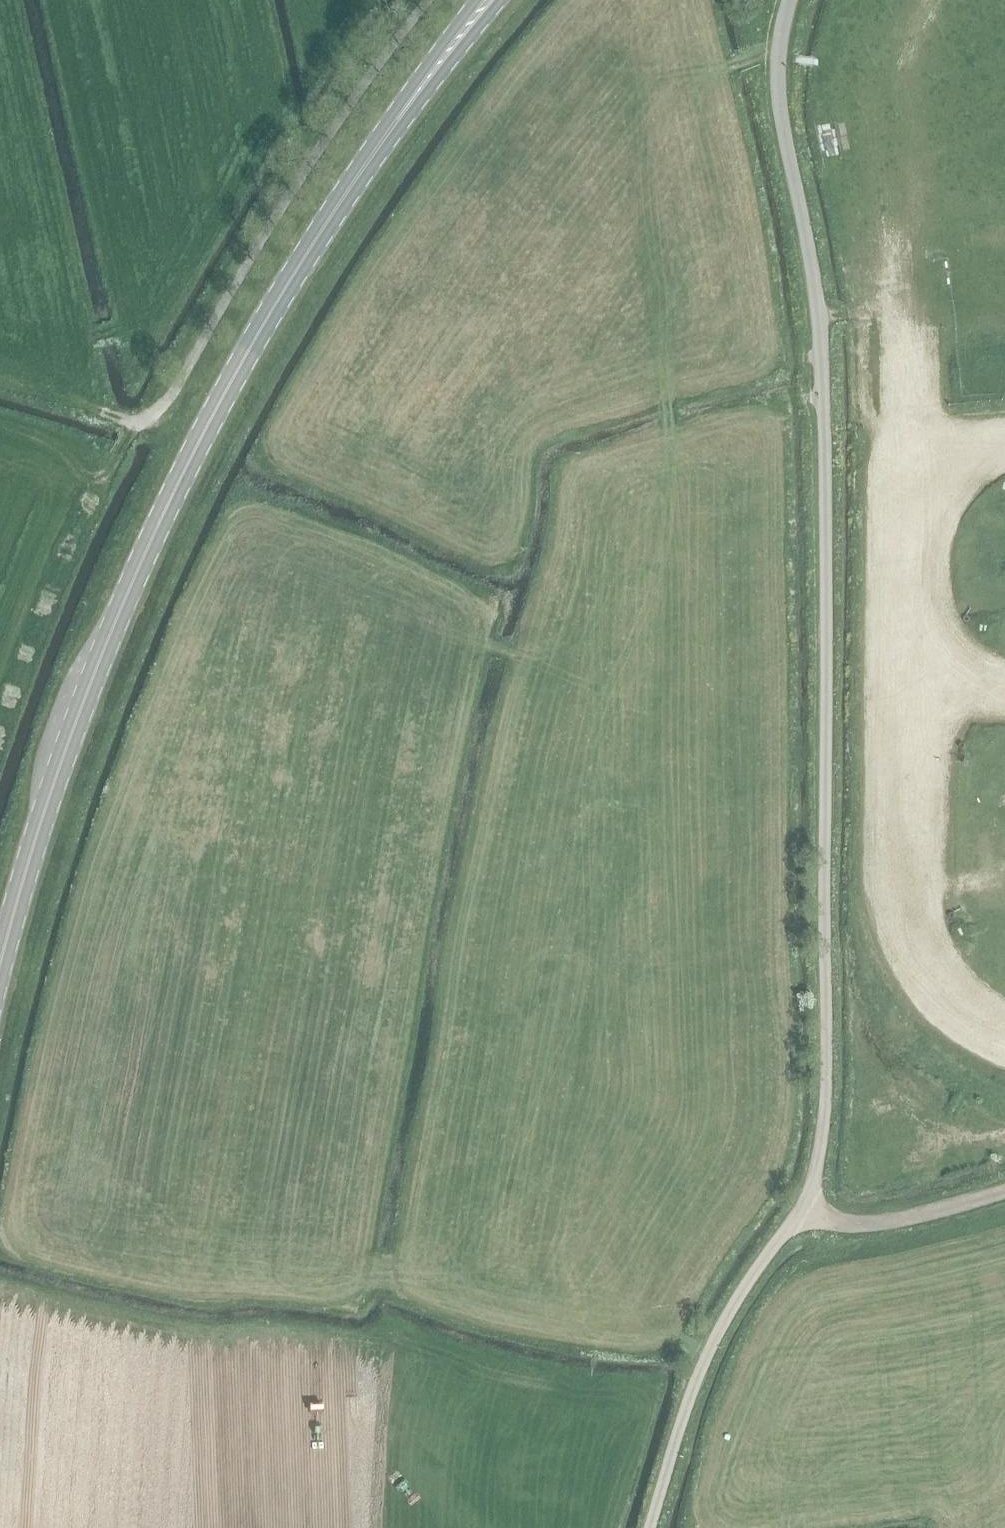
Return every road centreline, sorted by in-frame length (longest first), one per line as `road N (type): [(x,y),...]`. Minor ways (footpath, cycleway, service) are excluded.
road 1 (unclassified): [(650,1527),(694,1384),(738,1298),(810,1192),(824,1126),(824,427),(817,299),(779,101),(790,0)]
road 2 (primary): [(0,961),(65,750),(173,491),(271,310),(416,92)]
road 3 (track): [(819,314),(901,307),(920,497)]
road 4 (primary): [(416,92),(431,85),(499,0)]

